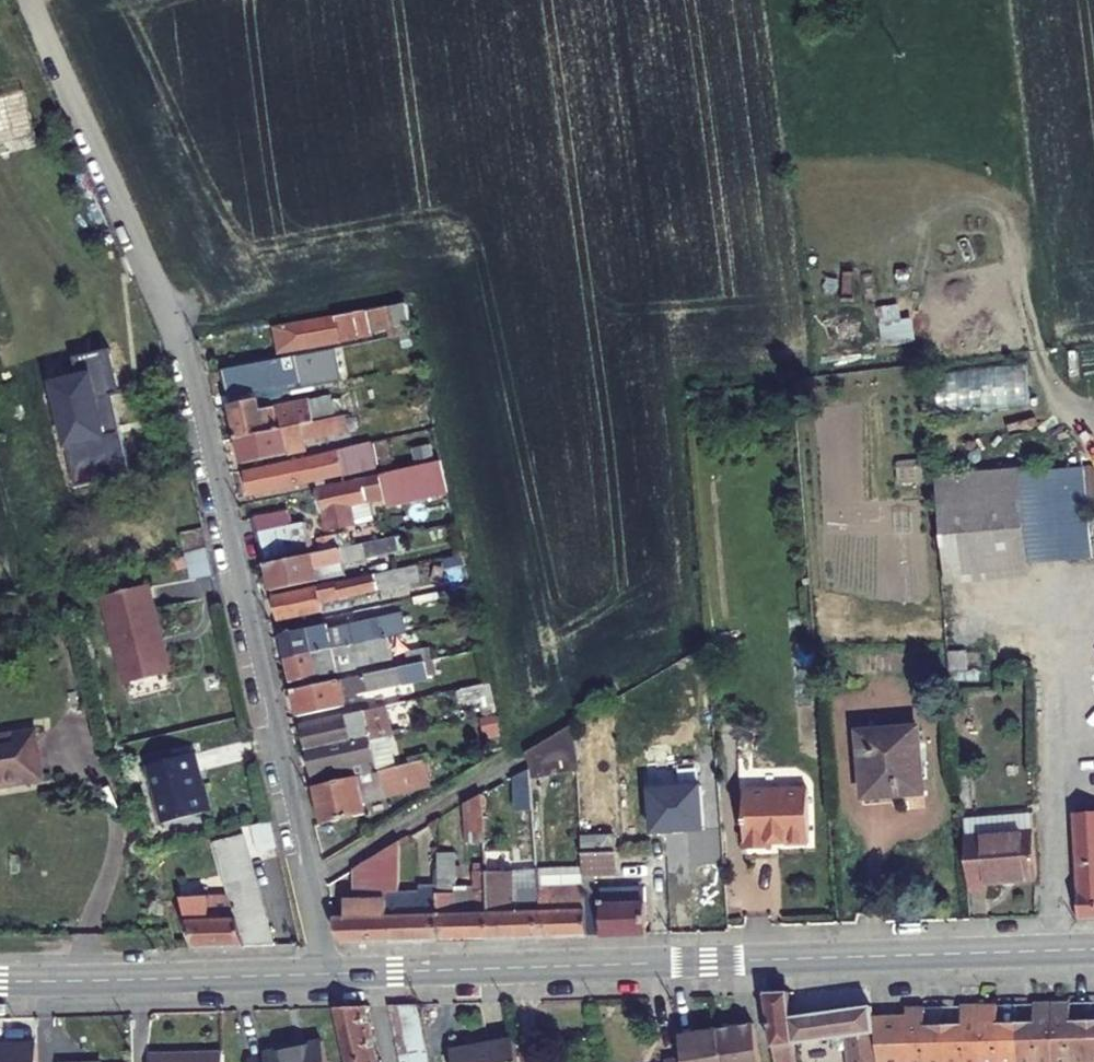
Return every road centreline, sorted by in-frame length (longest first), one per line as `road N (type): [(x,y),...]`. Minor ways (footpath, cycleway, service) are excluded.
road 1 (residential): [(328,973),(190,367),(28,0)]
road 2 (tertiary): [(1093,948),(328,973)]
road 3 (tertiary): [(328,973),(0,981)]

